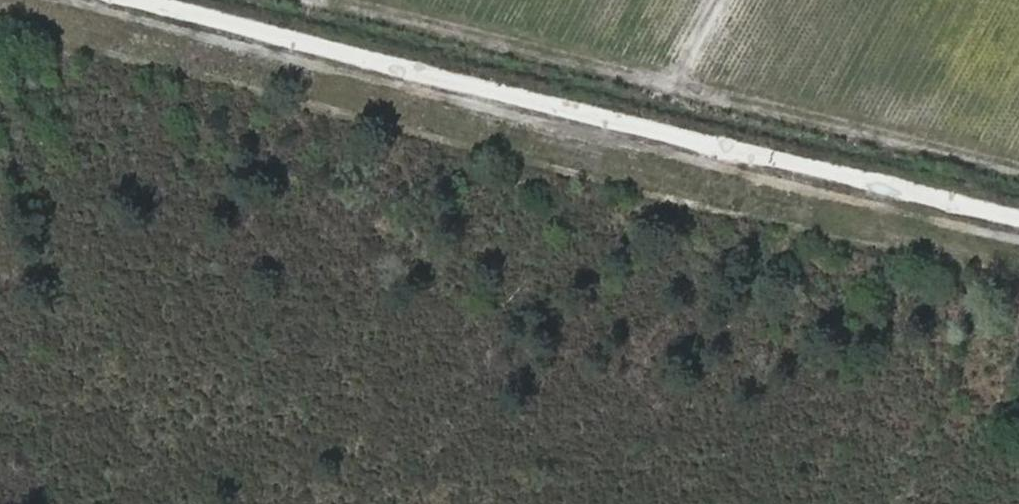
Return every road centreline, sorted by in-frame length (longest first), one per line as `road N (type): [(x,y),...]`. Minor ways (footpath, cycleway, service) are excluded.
road 1 (track): [(1018,217),(148,0)]
road 2 (track): [(1018,174),(319,0)]

